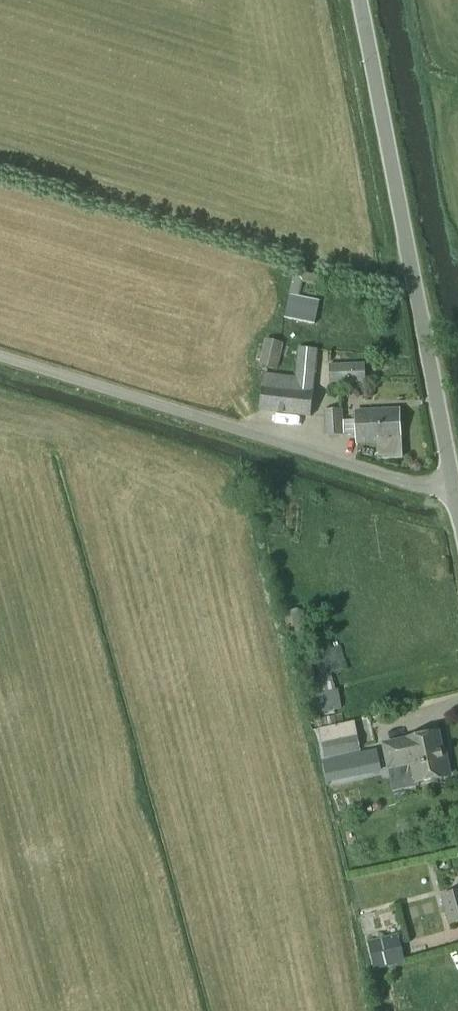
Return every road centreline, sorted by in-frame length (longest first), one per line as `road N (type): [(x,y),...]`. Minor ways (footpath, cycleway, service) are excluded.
road 1 (unclassified): [(453,494),(359,0)]
road 2 (unclassified): [(0,358),(453,494)]

